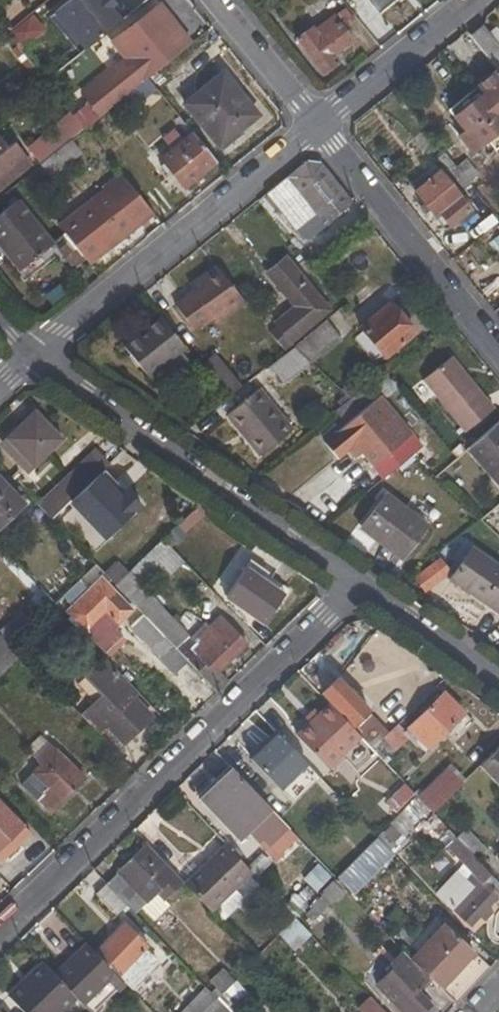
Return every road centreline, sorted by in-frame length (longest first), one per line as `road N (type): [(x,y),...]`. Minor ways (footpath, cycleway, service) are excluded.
road 1 (residential): [(358,584),(0,931)]
road 2 (residential): [(35,357),(358,584)]
road 3 (residential): [(35,357),(318,125)]
road 4 (residential): [(318,125),(498,351)]
road 5 (residential): [(318,125),(471,0)]
road 6 (residential): [(358,584),(498,681)]
road 7 (residential): [(216,0),(318,125)]

